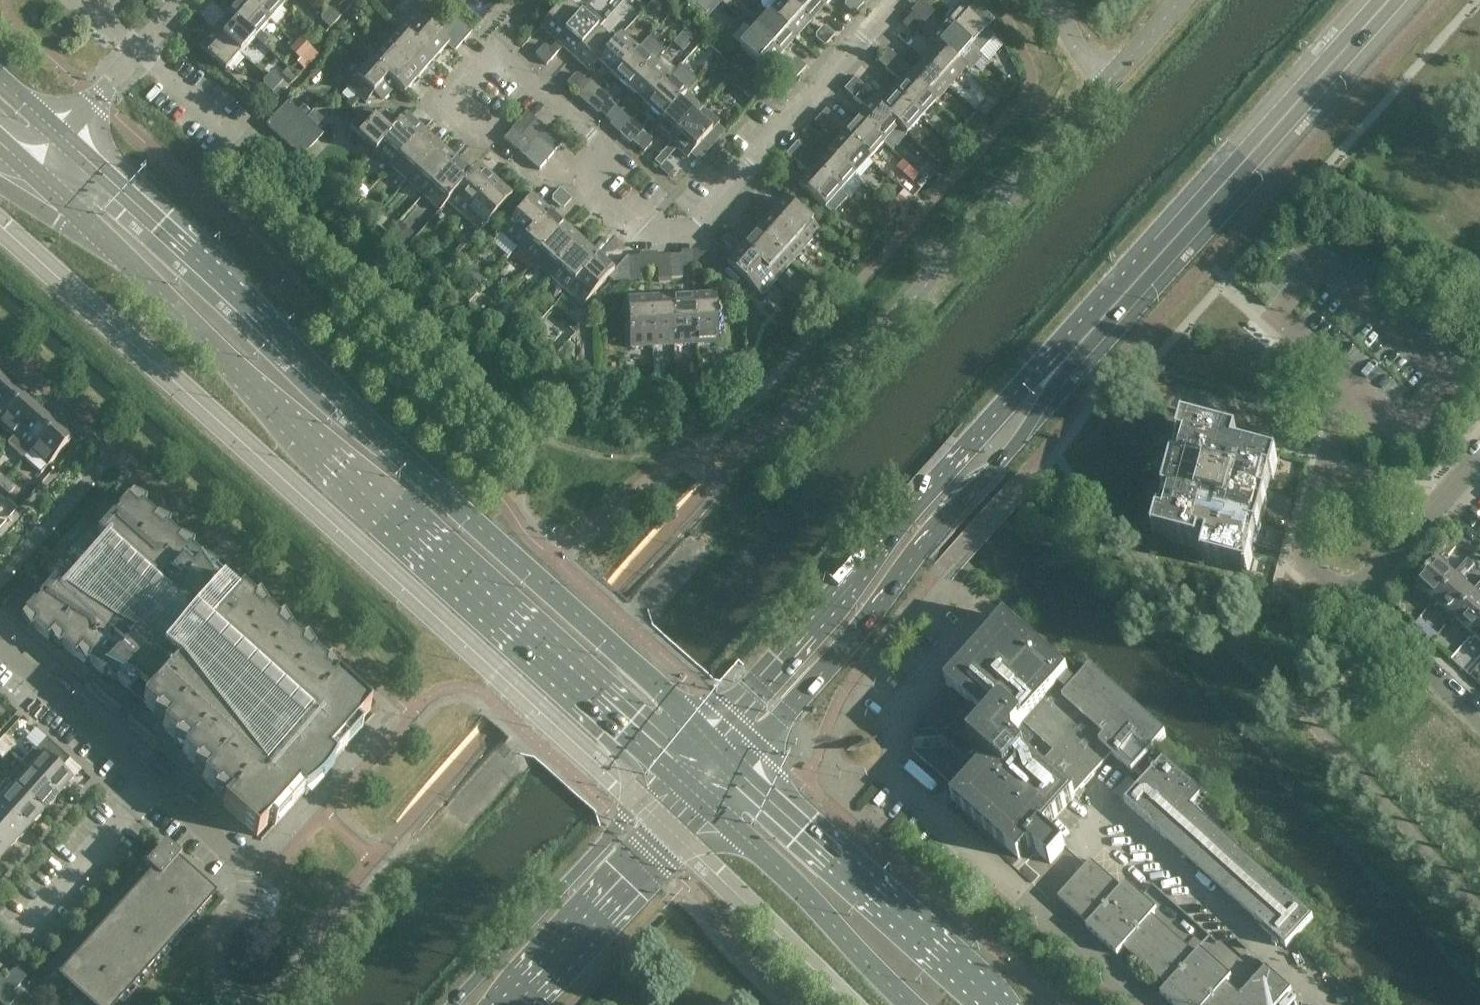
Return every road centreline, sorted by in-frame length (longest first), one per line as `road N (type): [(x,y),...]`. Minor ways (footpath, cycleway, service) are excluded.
road 1 (secondary): [(711,741),(63,136)]
road 2 (secondary): [(33,169),(377,506),(673,774)]
road 3 (residential): [(482,132),(449,100),(495,48),(605,148),(578,177),(646,232),(695,230),(902,0)]
road 4 (unclassified): [(1154,1004),(903,781),(900,714),(987,616)]
road 5 (tertiary): [(737,769),(1017,443),(1066,359)]
road 6 (tertiary): [(1066,359),(1034,382),(711,741)]
road 7 (tertiary): [(1066,359),(1388,0)]
road 8 (unclassified): [(860,356),(1110,81)]
road 9 (secondary): [(996,1004),(737,769)]
road 10 (tertiary): [(673,774),(455,1004)]
road 11 (secondary): [(707,804),(913,1004)]
road 12 (tertiary): [(512,1004),(707,804)]
road 13 (residential): [(230,1004),(231,918),(248,866),(157,784)]
road 14 (residential): [(1351,601),(1303,559),(1351,388)]
road 15 (residential): [(0,643),(157,784)]
road 16 (residential): [(1351,601),(1479,460)]
road 17 (residential): [(1479,717),(1351,601)]
road 18 (residential): [(97,100),(185,0)]

